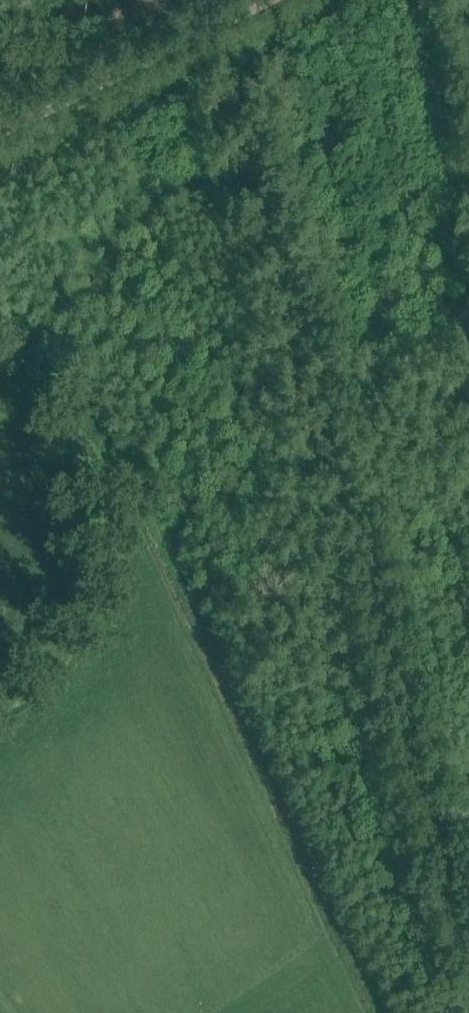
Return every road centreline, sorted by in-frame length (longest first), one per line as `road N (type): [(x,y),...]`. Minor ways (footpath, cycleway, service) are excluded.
road 1 (unclassified): [(0,132),(269,0)]

